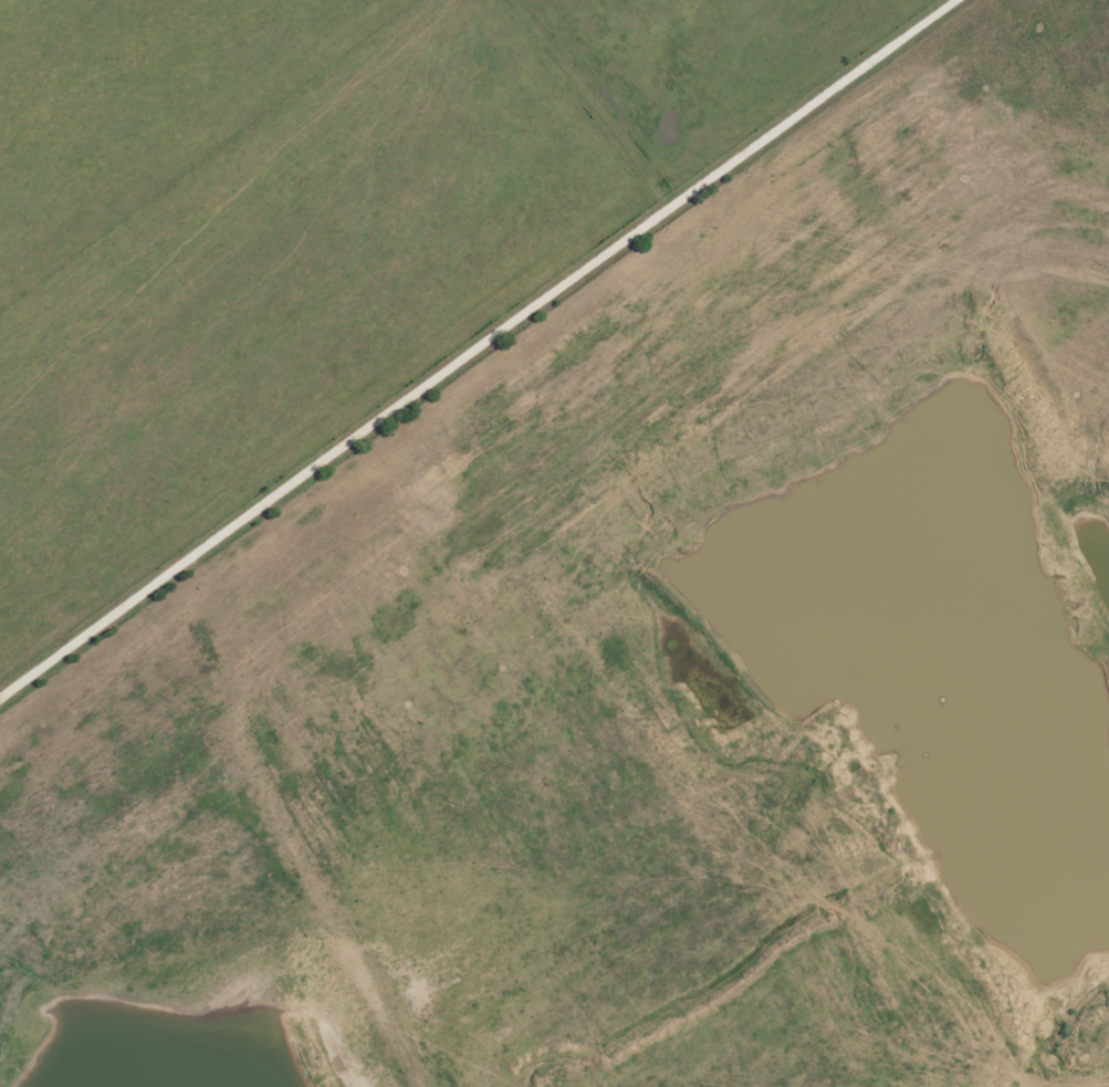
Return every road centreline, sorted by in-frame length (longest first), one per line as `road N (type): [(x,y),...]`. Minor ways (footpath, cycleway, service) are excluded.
road 1 (residential): [(0,697),(236,516),(423,391),(955,0)]

